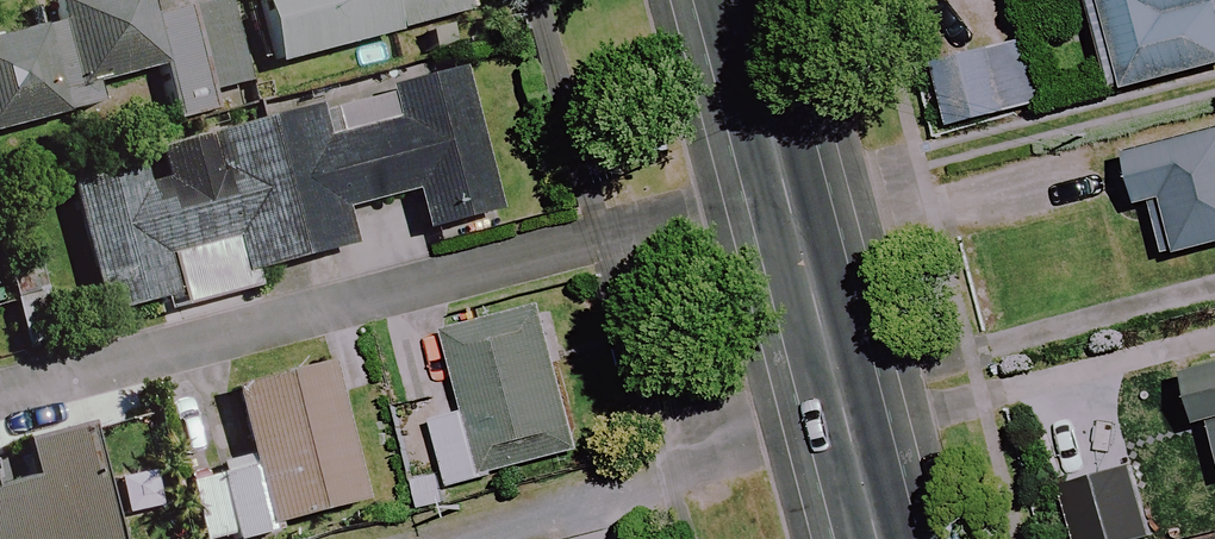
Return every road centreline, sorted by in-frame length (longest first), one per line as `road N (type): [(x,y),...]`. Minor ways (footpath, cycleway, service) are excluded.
road 1 (secondary): [(878,538),(735,0)]

